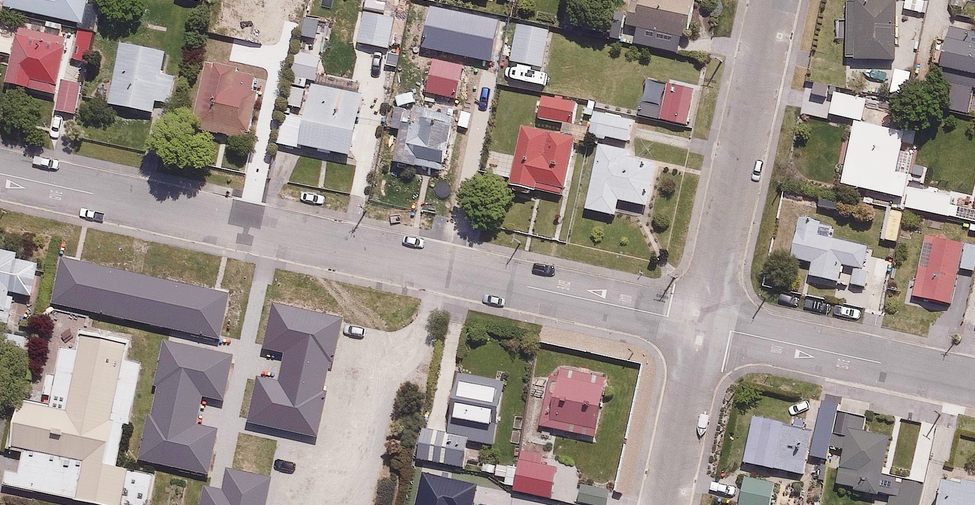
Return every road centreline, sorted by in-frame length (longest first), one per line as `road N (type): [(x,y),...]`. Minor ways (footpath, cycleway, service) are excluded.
road 1 (residential): [(703,325),(0,174)]
road 2 (residential): [(775,0),(703,325)]
road 3 (residential): [(974,382),(703,325)]
road 4 (residential): [(703,325),(664,504)]

